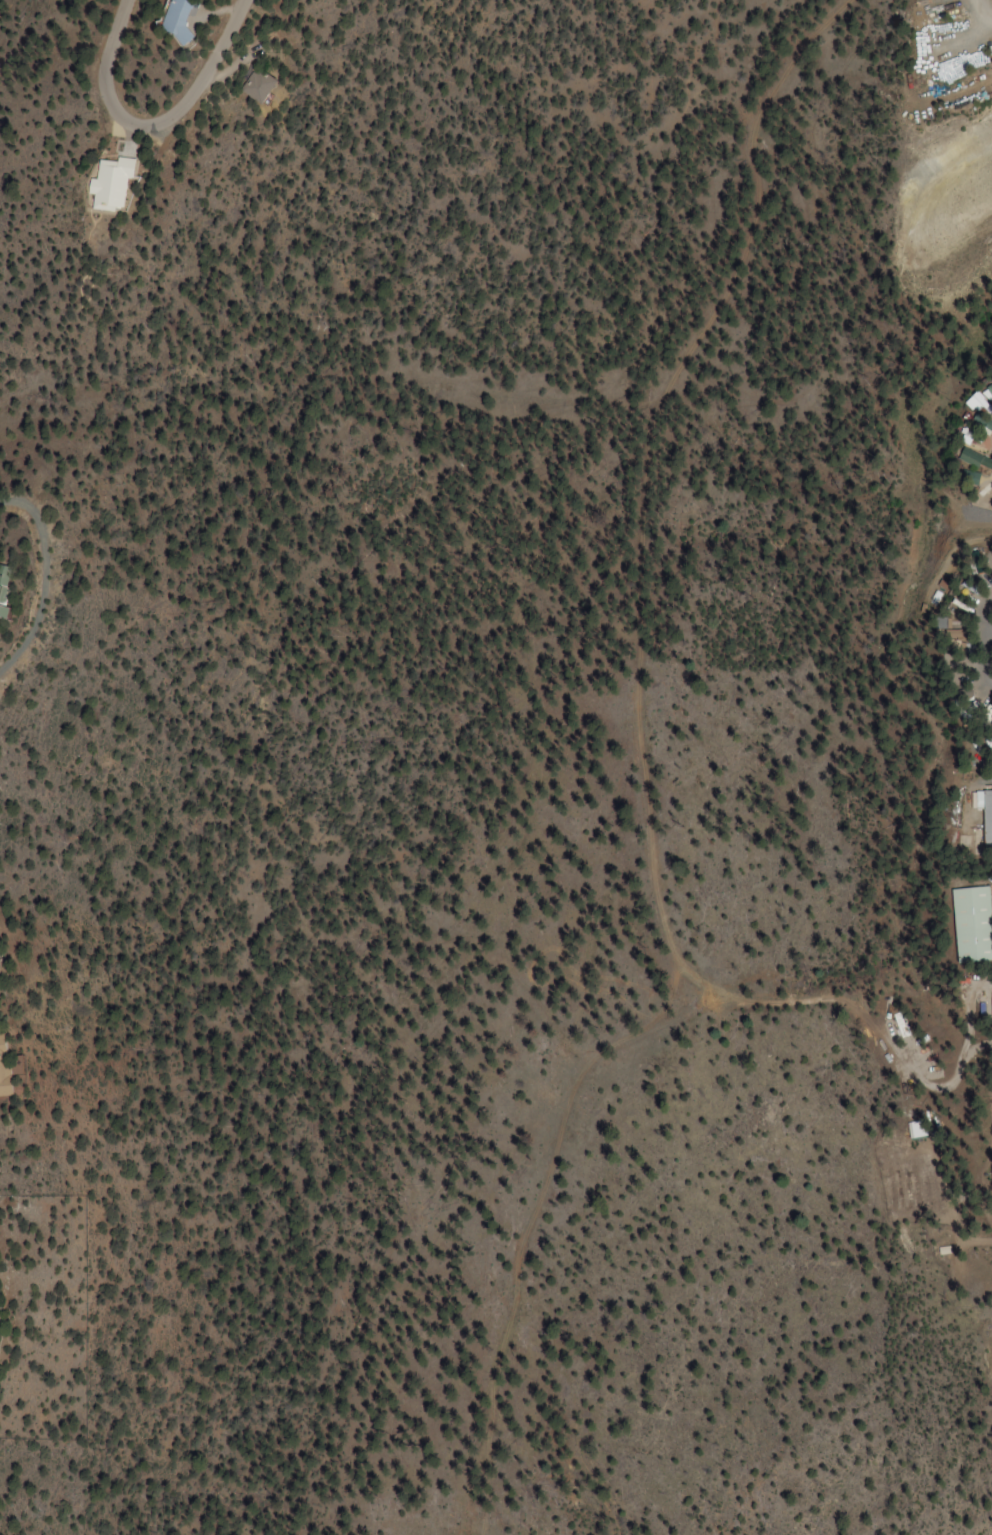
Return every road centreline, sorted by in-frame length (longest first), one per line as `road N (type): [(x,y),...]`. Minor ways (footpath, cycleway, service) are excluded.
road 1 (residential): [(242,0),(210,86),(159,157),(62,132),(52,55),(71,0)]

